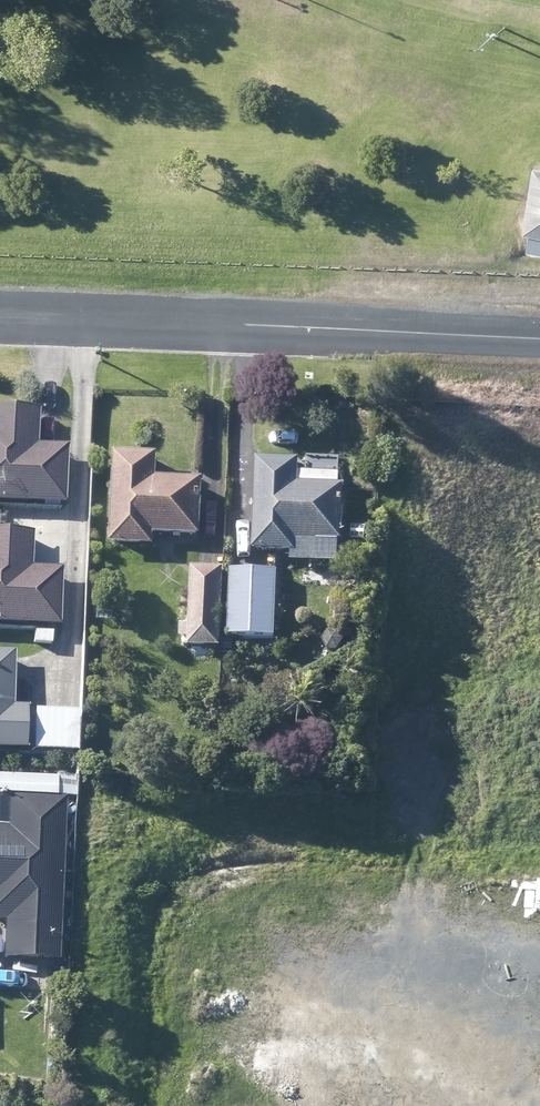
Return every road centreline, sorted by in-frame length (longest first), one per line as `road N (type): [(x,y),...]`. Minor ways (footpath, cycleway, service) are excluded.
road 1 (residential): [(0,318),(539,339)]

